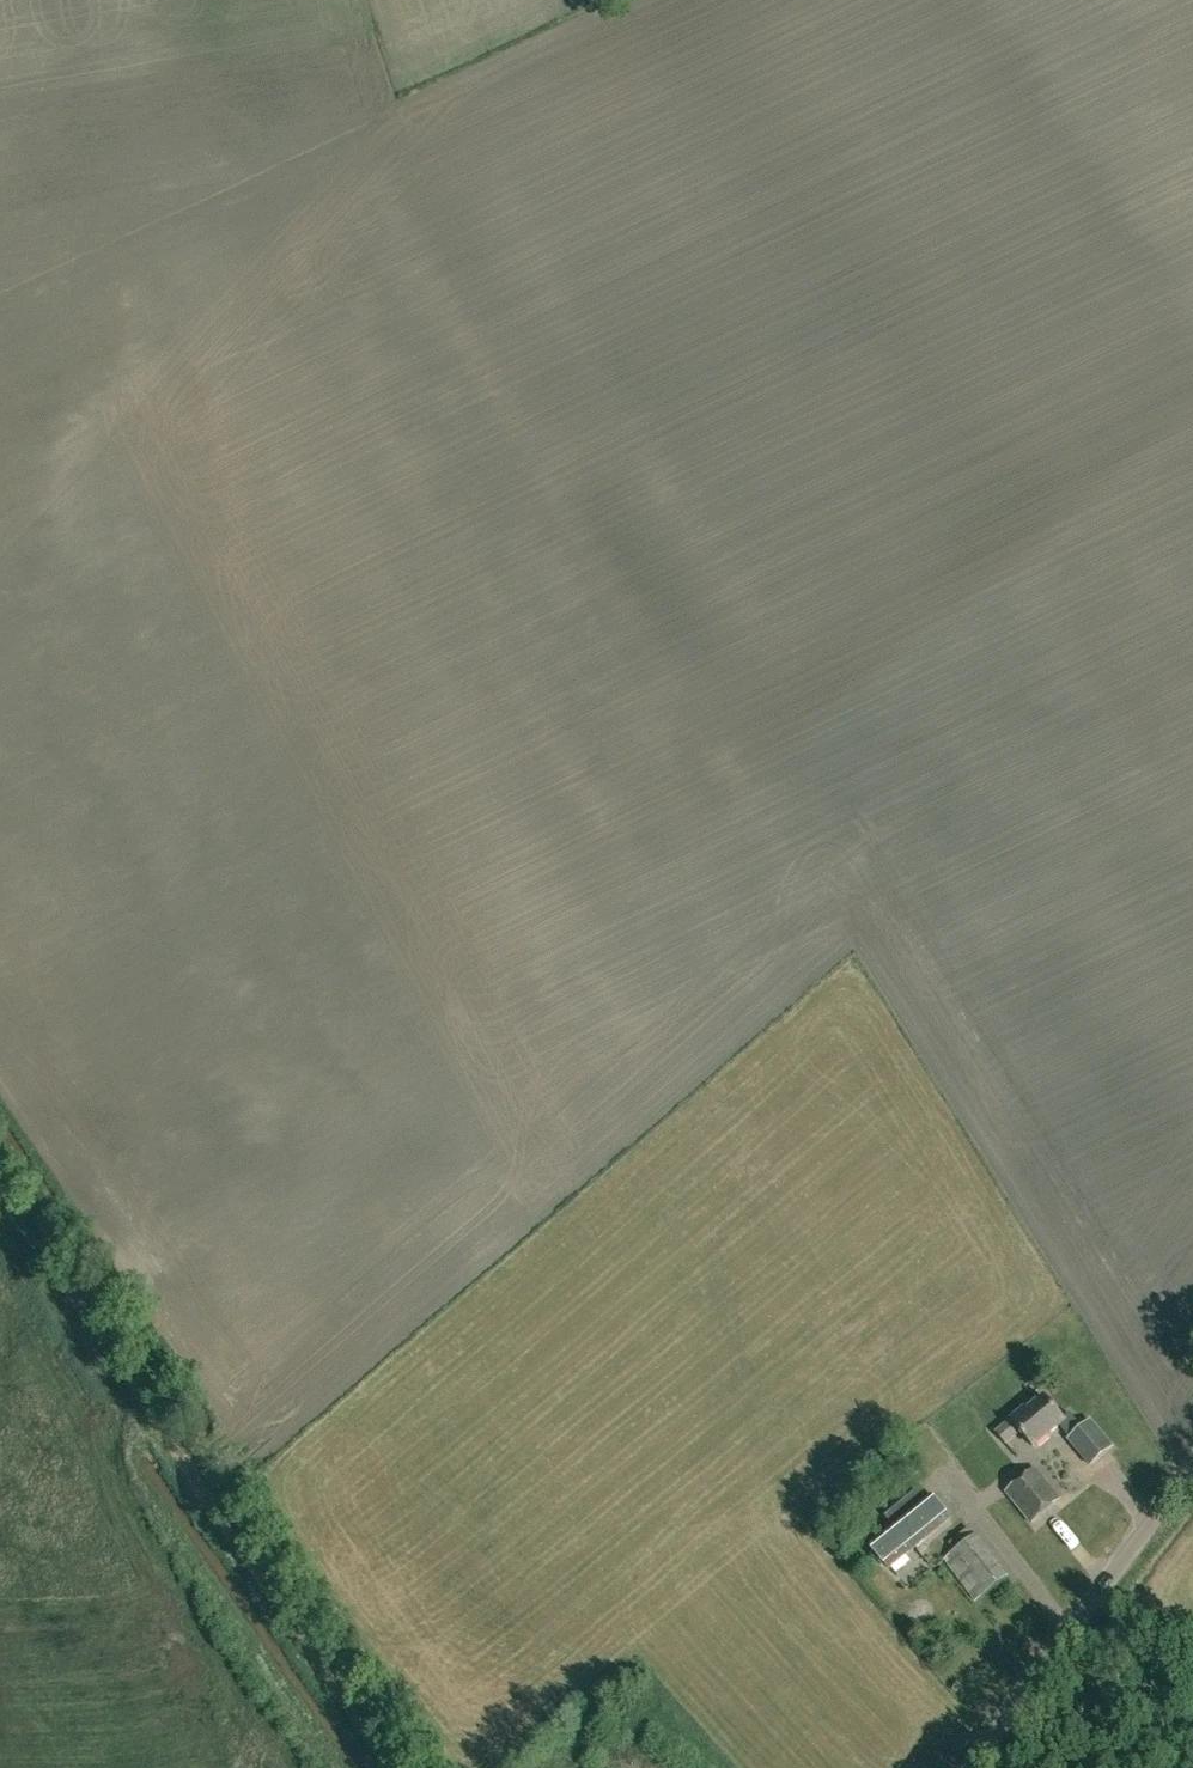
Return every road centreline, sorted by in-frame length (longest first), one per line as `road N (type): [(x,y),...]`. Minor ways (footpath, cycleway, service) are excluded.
road 1 (track): [(389,1767),(0,1205)]
road 2 (unclassified): [(970,1767),(1192,1464)]

